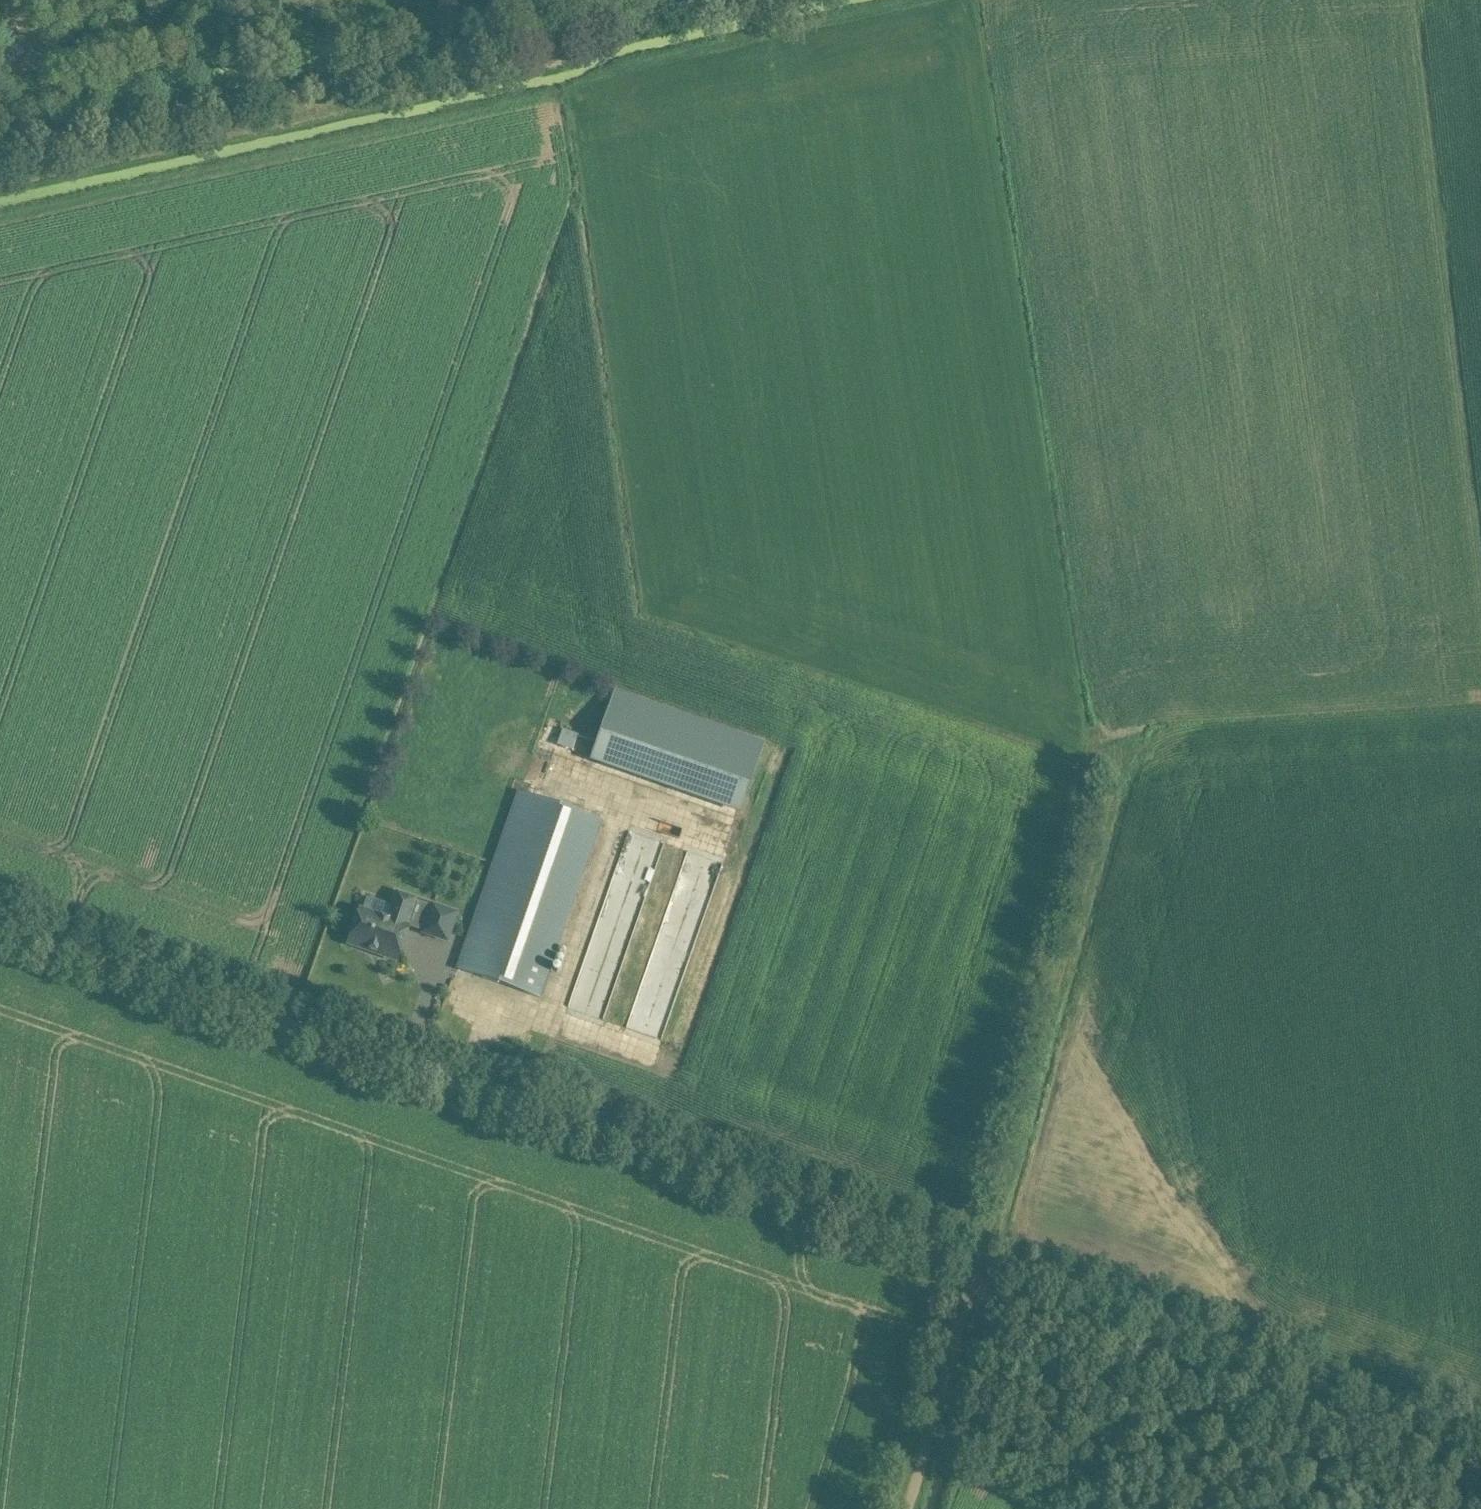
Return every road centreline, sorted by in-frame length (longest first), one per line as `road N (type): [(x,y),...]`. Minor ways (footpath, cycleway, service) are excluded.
road 1 (unclassified): [(1480,1455),(0,933)]
road 2 (track): [(689,0),(571,30)]

